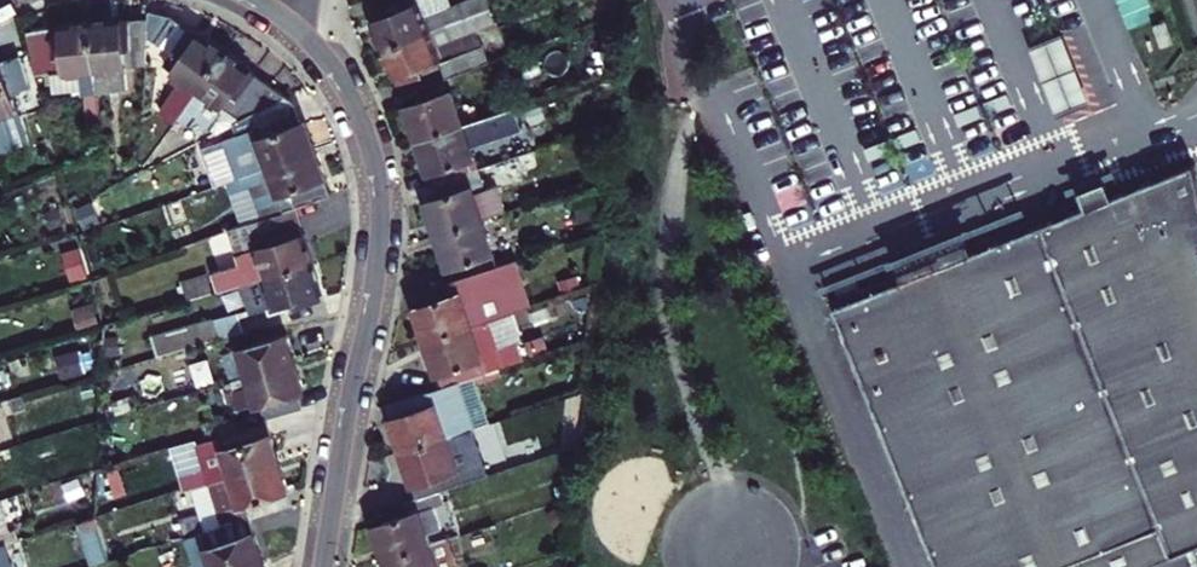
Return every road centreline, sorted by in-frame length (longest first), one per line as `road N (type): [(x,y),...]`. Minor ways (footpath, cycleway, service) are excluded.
road 1 (residential): [(325,566),(379,209),(366,126),(302,34)]
road 2 (residential): [(791,274),(1196,115)]

